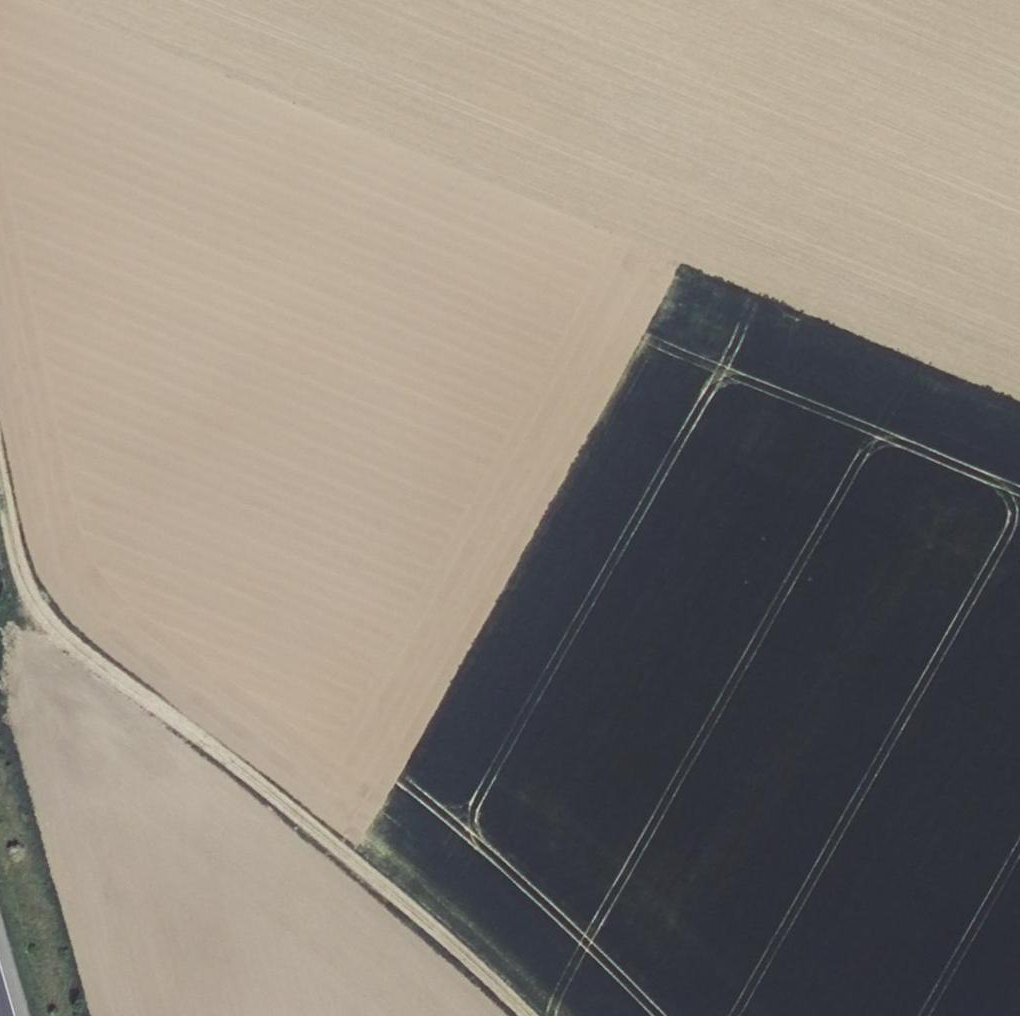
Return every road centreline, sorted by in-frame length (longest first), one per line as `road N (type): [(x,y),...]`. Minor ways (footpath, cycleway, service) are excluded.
road 1 (track): [(0,478),(19,565),(58,629),(308,822),(528,1015)]

